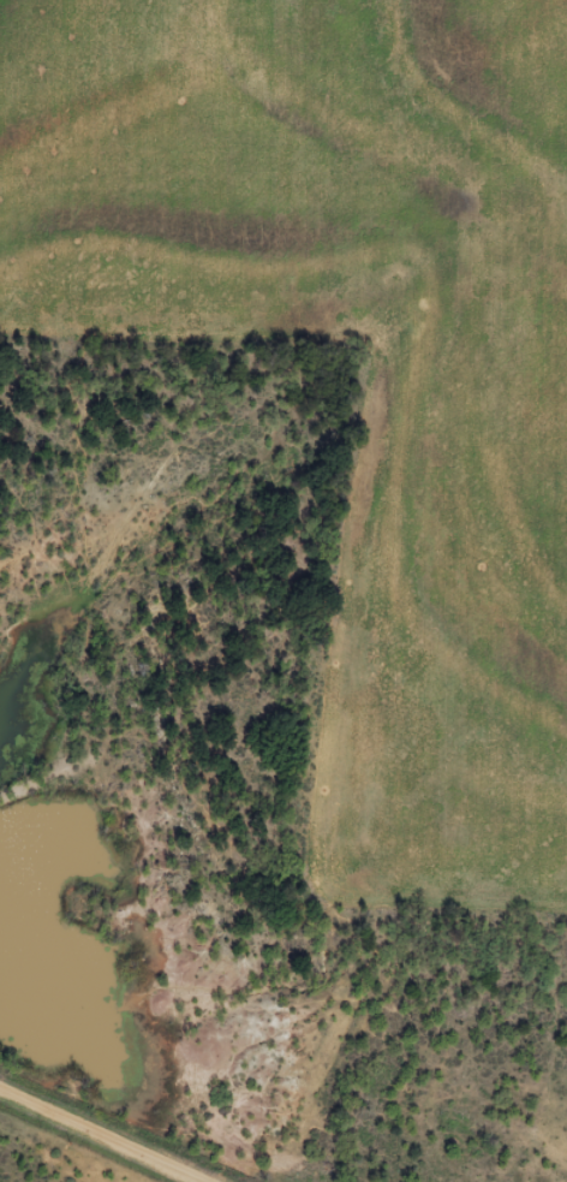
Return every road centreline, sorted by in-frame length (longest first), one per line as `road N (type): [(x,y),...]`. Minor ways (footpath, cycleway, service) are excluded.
road 1 (residential): [(216,1181),(0,1086)]

